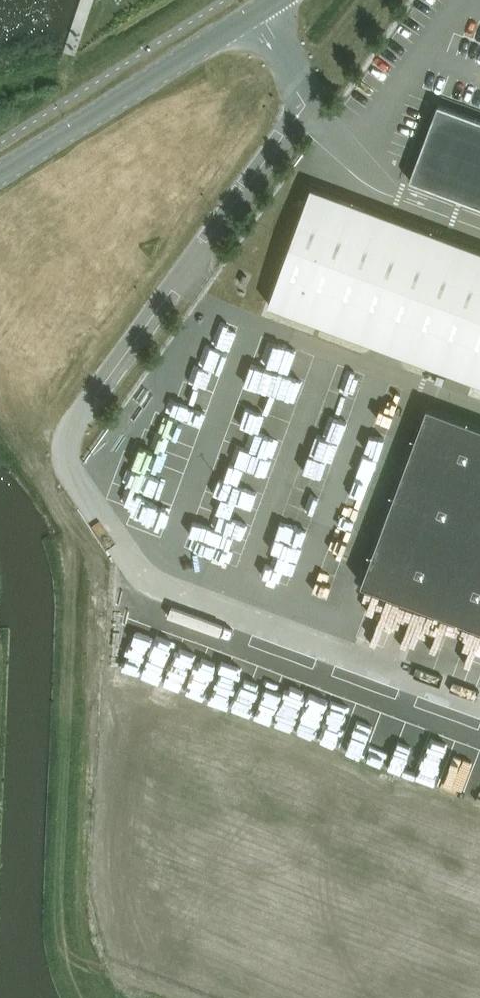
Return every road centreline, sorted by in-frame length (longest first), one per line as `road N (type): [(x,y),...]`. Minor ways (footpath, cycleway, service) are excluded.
road 1 (unclassified): [(258,10),(307,99),(94,393)]
road 2 (secondary): [(0,175),(258,10)]

